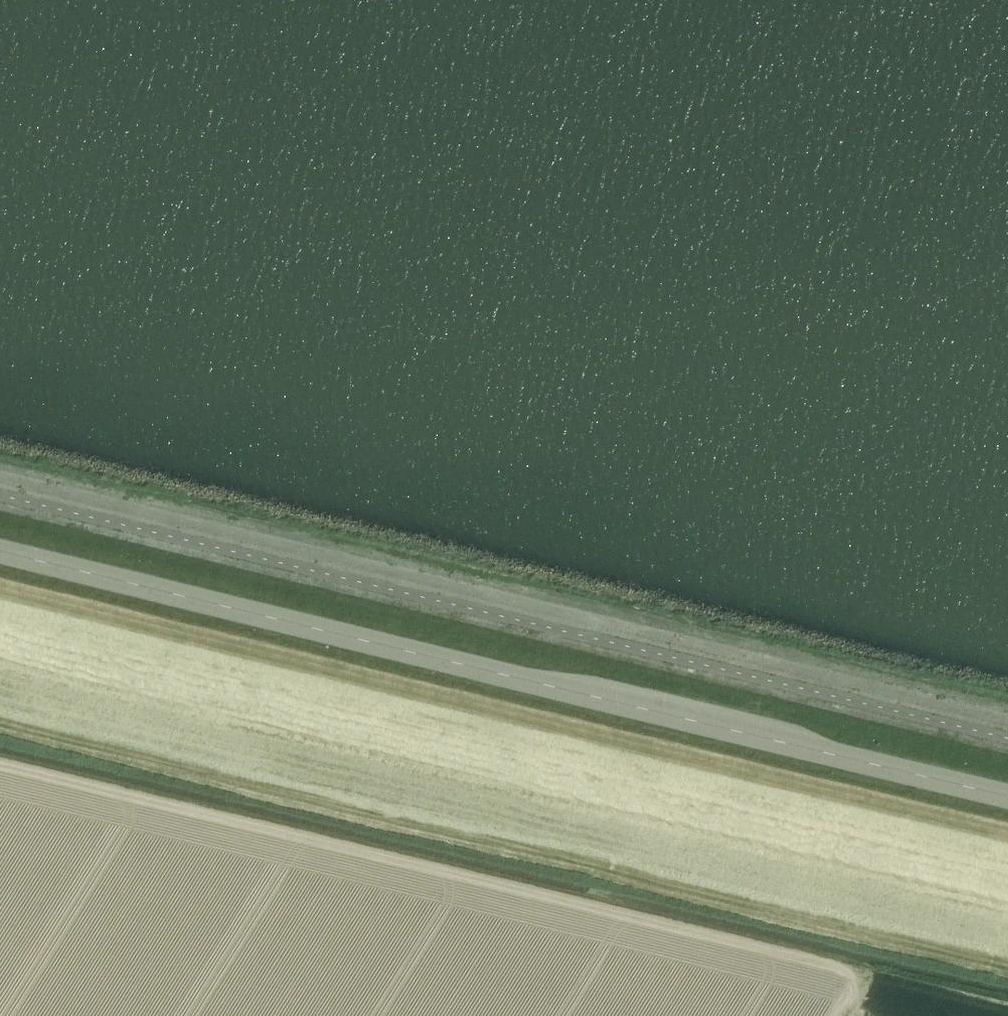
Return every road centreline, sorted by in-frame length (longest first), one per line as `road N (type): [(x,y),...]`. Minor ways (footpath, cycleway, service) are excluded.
road 1 (tertiary): [(1007,793),(0,545)]

